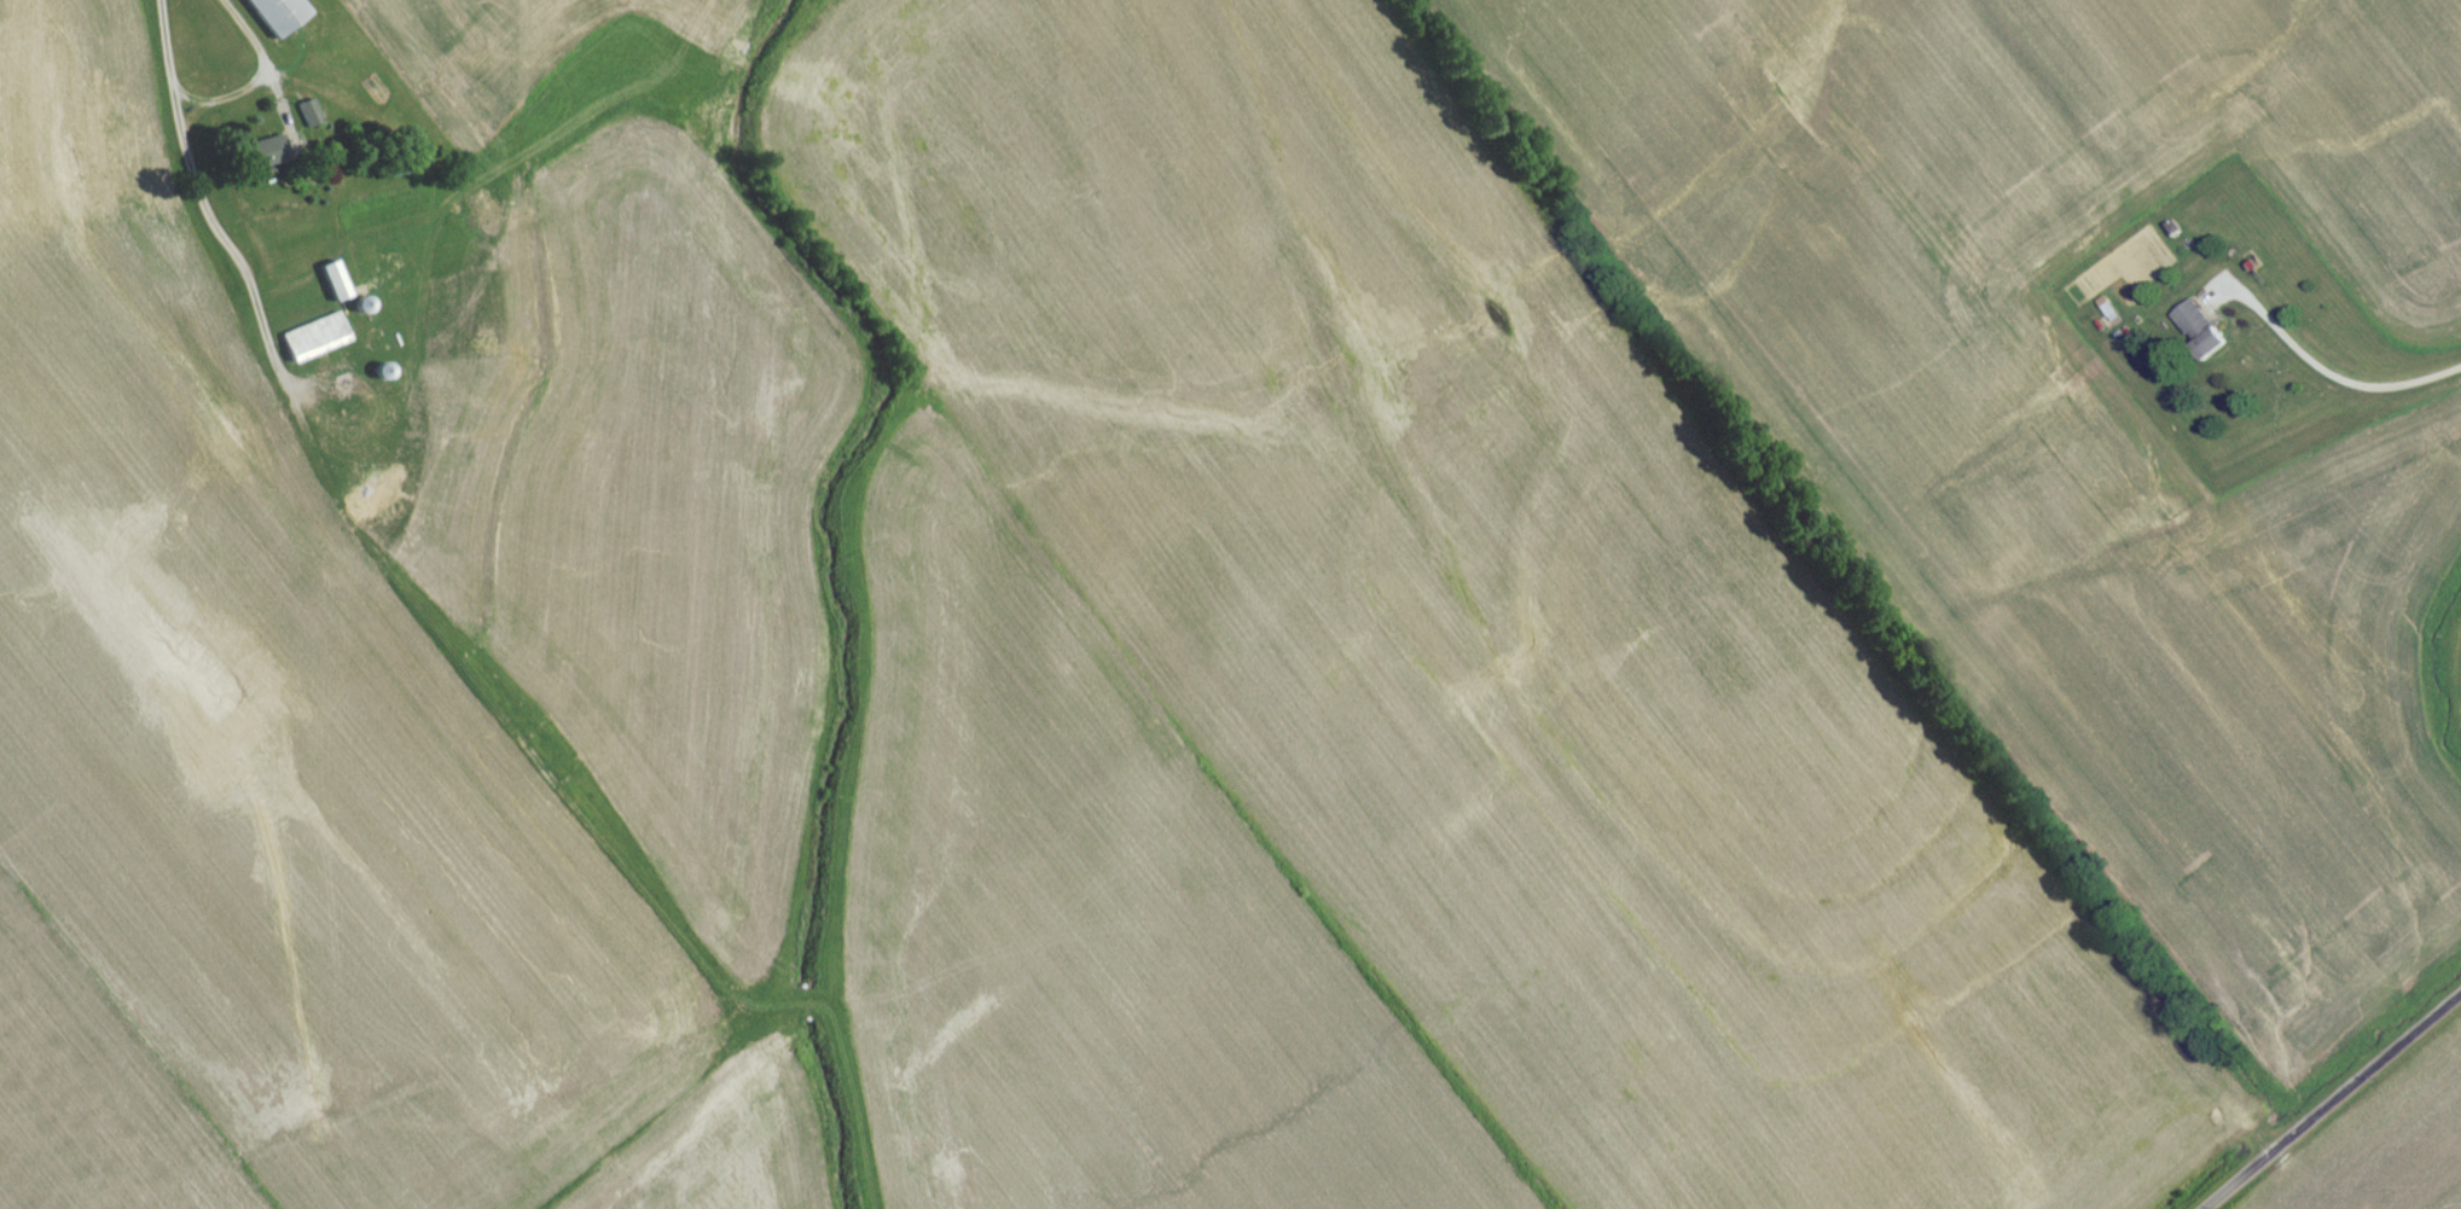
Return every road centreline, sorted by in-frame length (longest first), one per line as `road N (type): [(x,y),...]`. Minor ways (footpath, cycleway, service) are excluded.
road 1 (residential): [(2176,1208),(2460,978)]
road 2 (residential): [(2460,336),(2375,341),(2236,316)]
road 3 (residential): [(323,128),(323,101),(239,0)]

